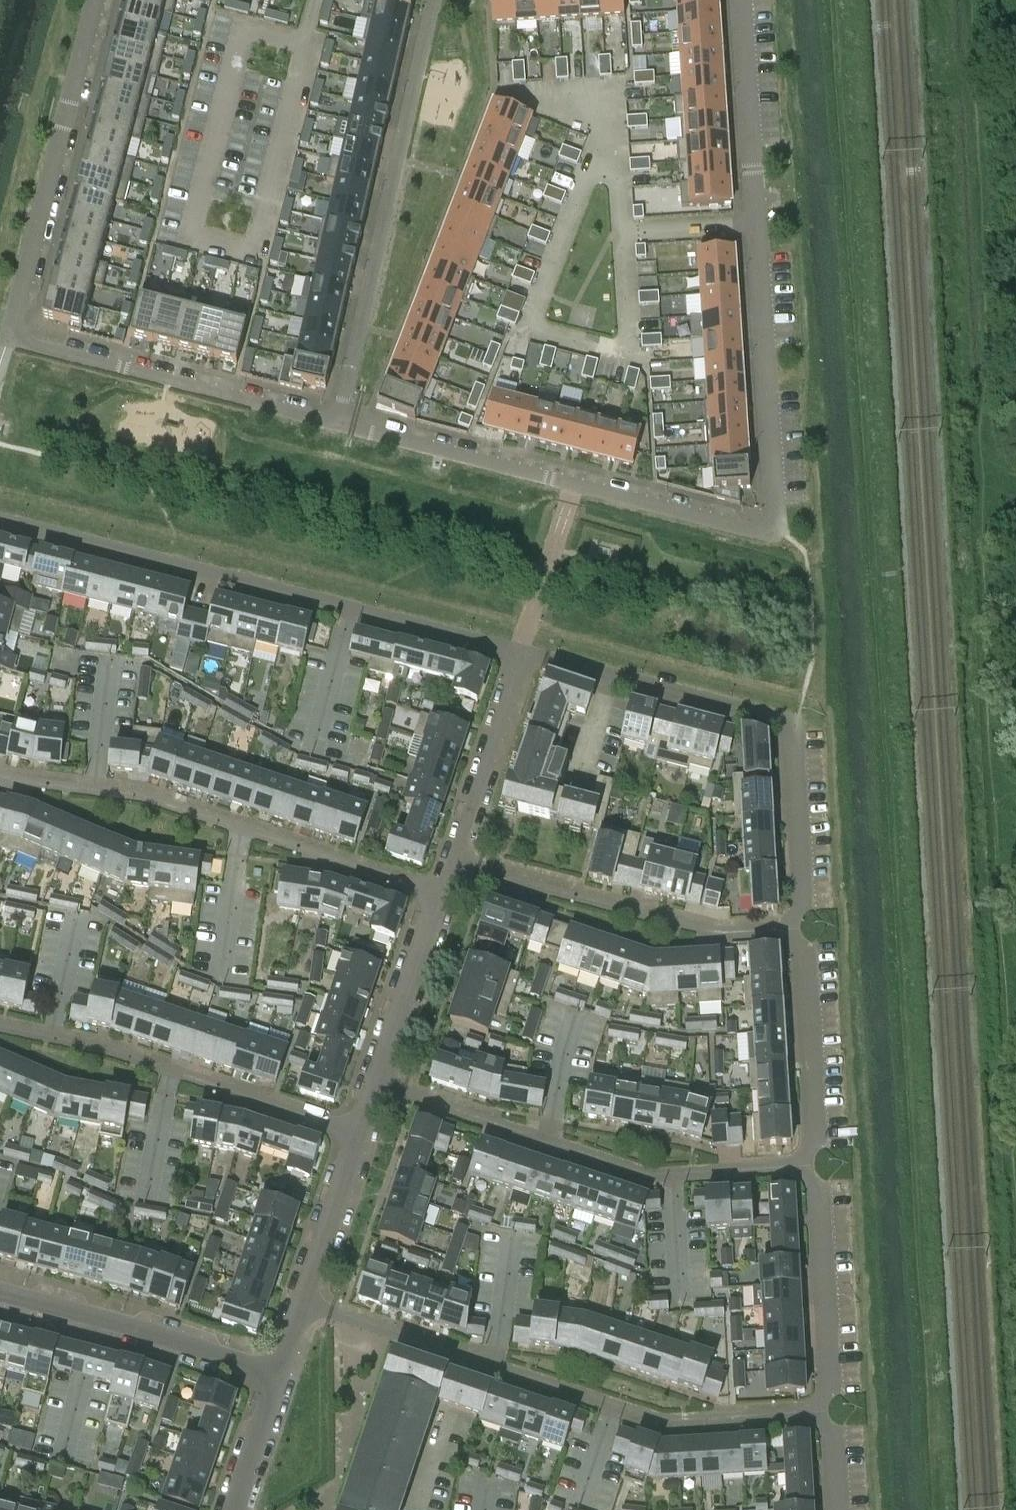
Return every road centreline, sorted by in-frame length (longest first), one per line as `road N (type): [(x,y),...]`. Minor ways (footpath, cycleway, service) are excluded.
road 1 (residential): [(94,0),(9,339),(335,422)]
road 2 (residential): [(519,653),(0,517)]
road 3 (residential): [(817,1413),(669,1421),(305,1297)]
road 4 (residential): [(737,0),(773,524)]
road 5 (residential): [(519,653),(790,723),(801,898),(789,930)]
road 6 (residential): [(0,777),(160,799),(443,898)]
road 7 (residential): [(335,422),(764,532),(773,524)]
road 8 (residential): [(379,1084),(650,1173),(804,1167)]
road 9 (residential): [(335,422),(433,0)]
road 10 (residential): [(361,1133),(0,1025)]
road 11 (residential): [(789,930),(715,930),(453,864)]
road 12 (residential): [(278,1369),(0,1293)]
road 13 (residential): [(804,1167),(819,1202),(828,1381),(817,1413)]
road 14 (residential): [(804,1167),(814,1133),(804,957),(789,930)]
road 15 (residential): [(453,864),(519,653)]
road 16 (residential): [(443,898),(379,1084)]
road 17 (residential): [(361,1133),(305,1297)]
road 18 (residential): [(278,1369),(231,1509)]

